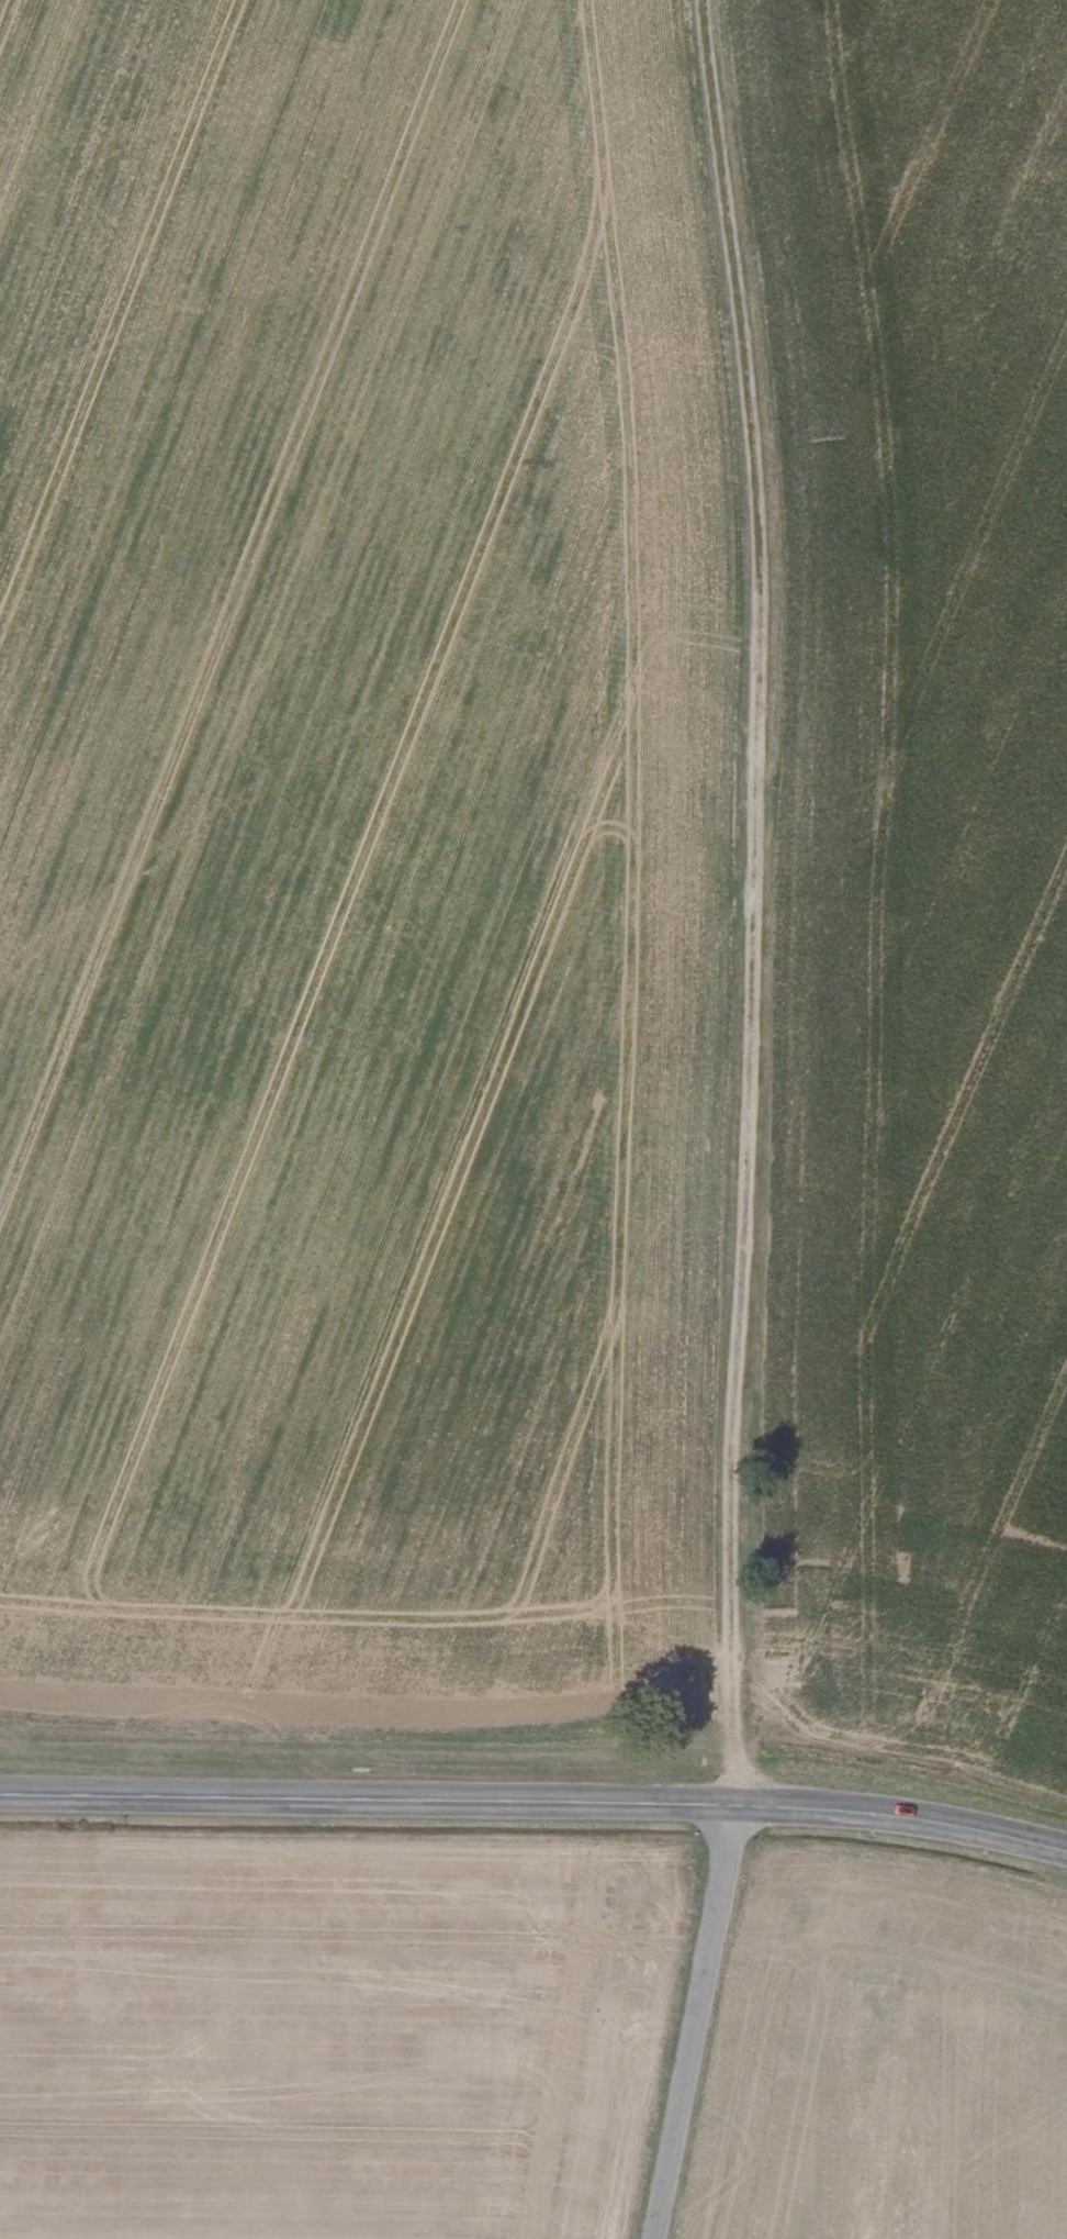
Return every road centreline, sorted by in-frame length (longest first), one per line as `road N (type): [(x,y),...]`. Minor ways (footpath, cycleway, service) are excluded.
road 1 (track): [(733,1804),(772,636),(757,359),(715,0)]
road 2 (tertiary): [(733,1804),(0,1794)]
road 3 (unclassified): [(653,2238),(733,1804)]
road 4 (tertiary): [(1066,1850),(963,1821),(733,1804)]

